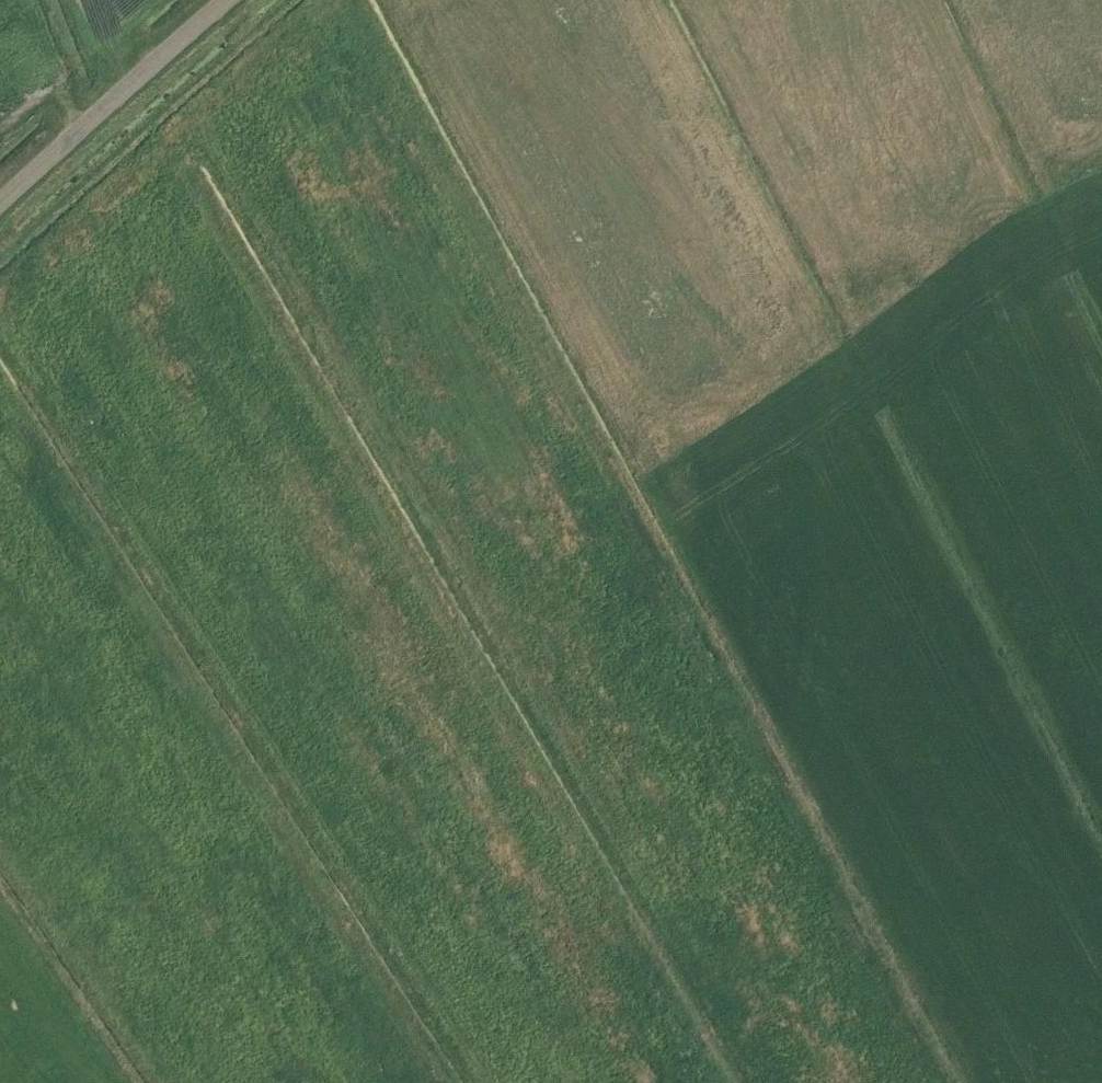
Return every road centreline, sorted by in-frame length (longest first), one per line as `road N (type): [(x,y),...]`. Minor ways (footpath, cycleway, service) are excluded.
road 1 (unclassified): [(0,204),(231,0)]

